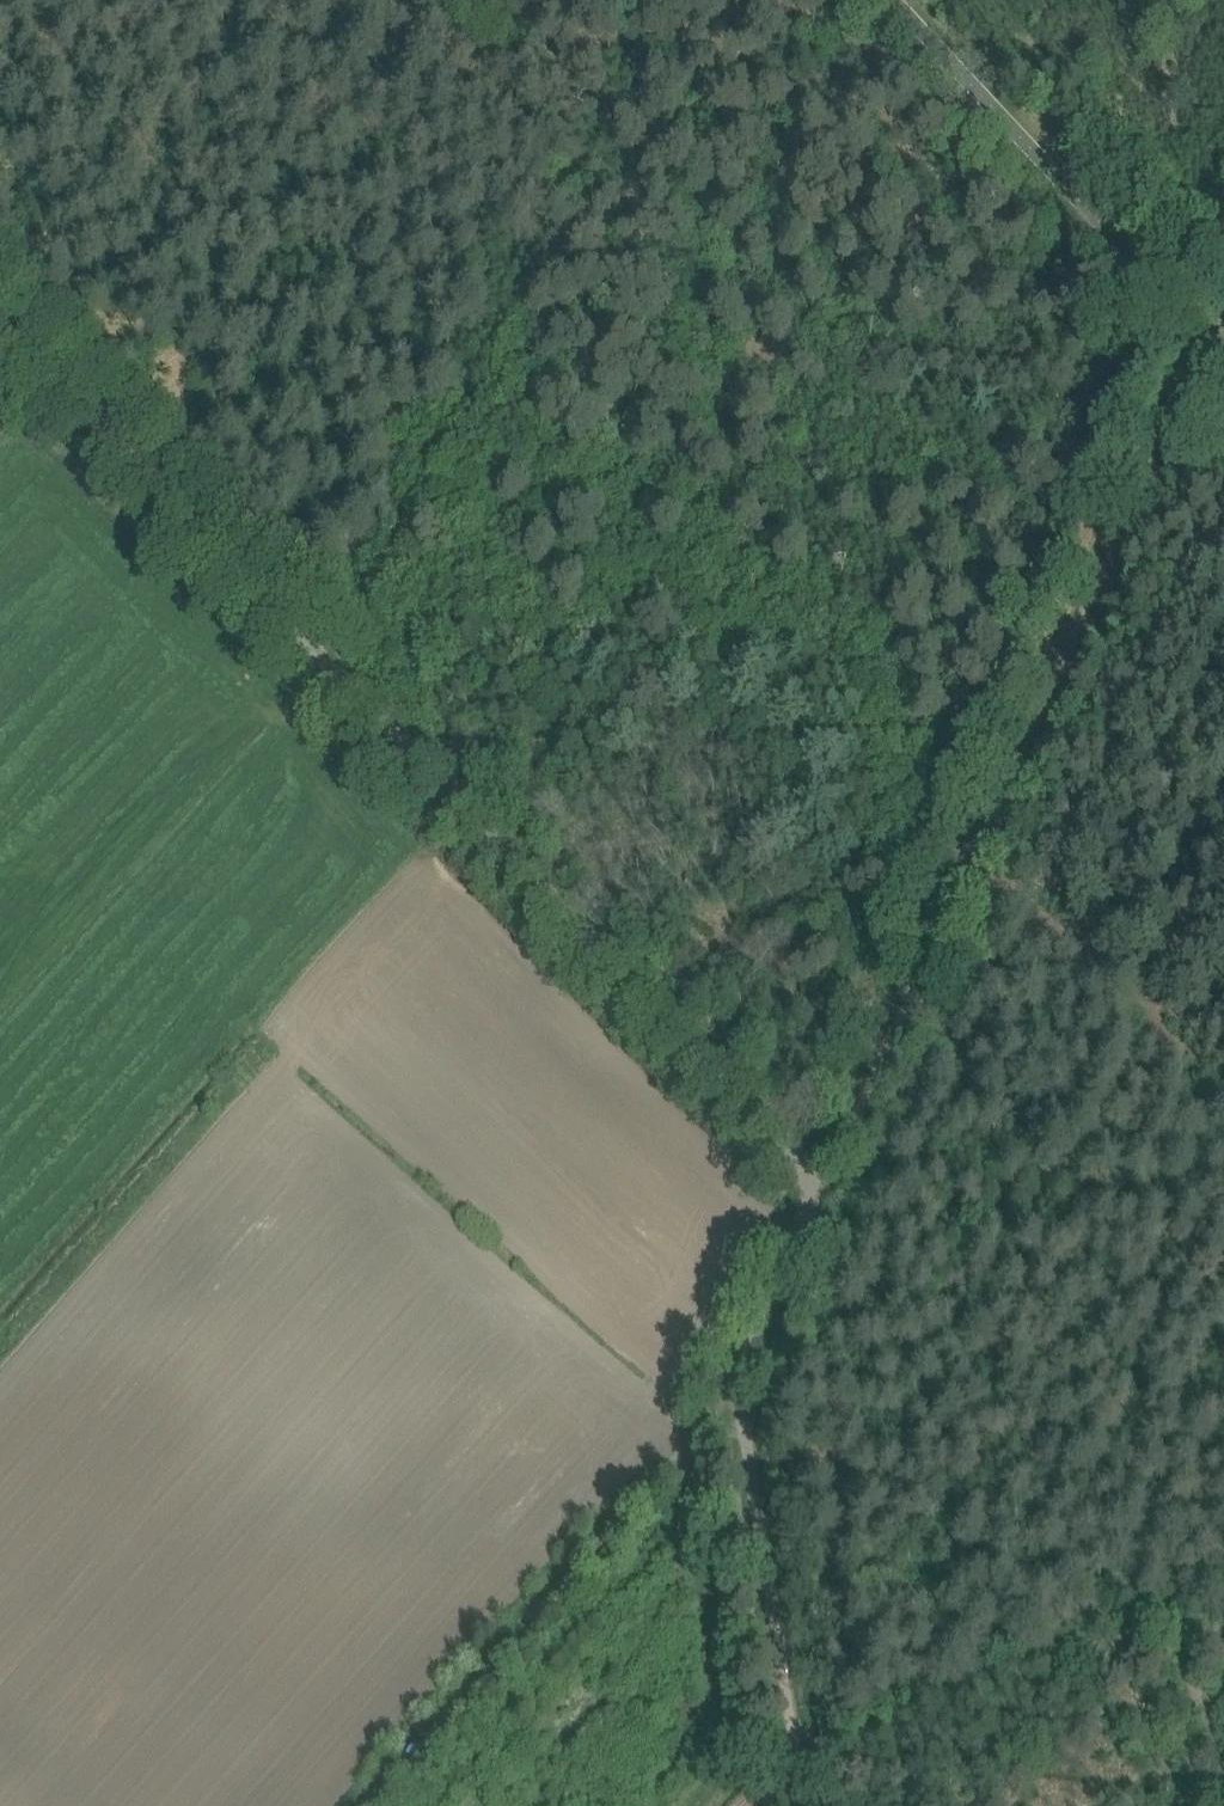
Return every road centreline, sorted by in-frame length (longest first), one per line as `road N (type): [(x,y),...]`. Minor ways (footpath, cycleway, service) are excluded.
road 1 (unclassified): [(819,1188),(795,1147),(0,315)]
road 2 (track): [(747,1388),(364,1805)]
road 3 (unclassified): [(802,1805),(747,1388)]
road 4 (unclassified): [(819,1188),(750,1349),(747,1388)]

